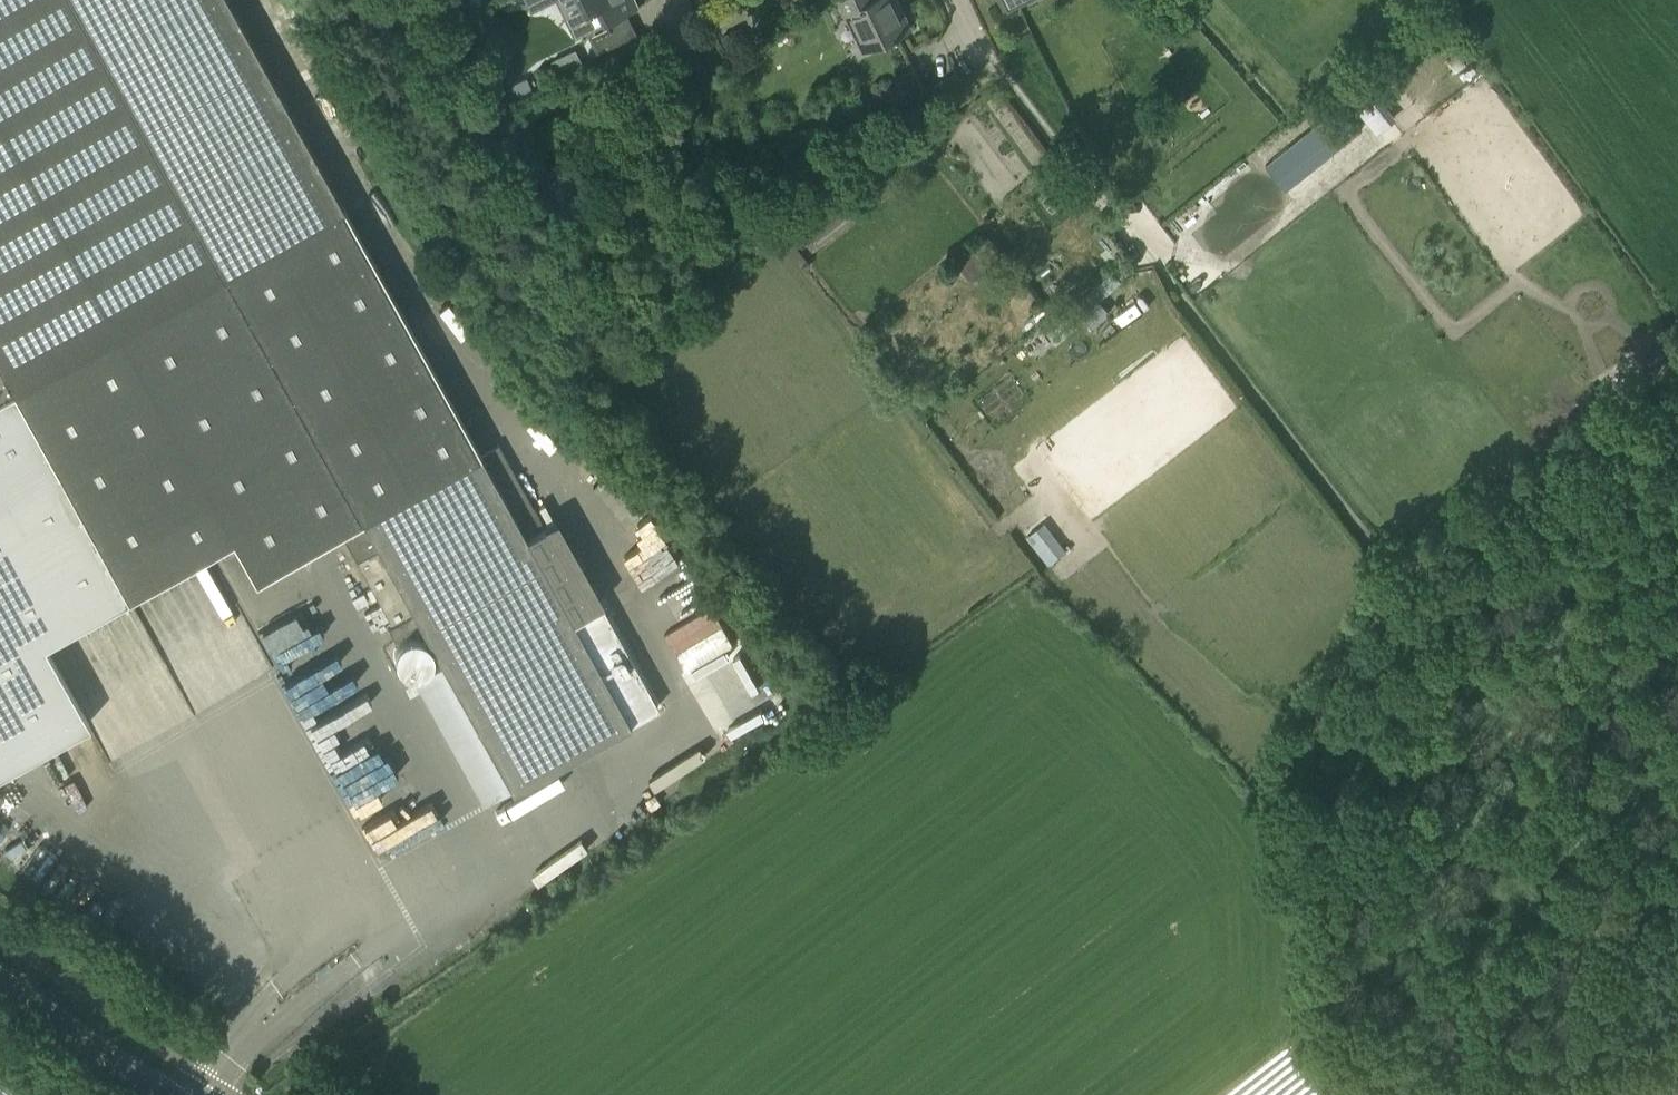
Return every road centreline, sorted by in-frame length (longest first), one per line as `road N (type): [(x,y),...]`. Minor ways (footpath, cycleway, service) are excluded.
road 1 (track): [(1149,252),(992,71),(921,126),(882,132),(799,185),(735,248),(702,267),(660,273),(635,264),(497,143)]
road 2 (track): [(1405,582),(1289,766),(1284,802),(1295,959),(1314,1023),(1390,1086),(1414,1094)]
road 3 (track): [(1677,395),(1405,582)]
road 4 (track): [(497,143),(510,127),(690,22)]
road 5 (track): [(607,69),(735,248)]
road 6 (unclassified): [(171,1094),(0,975)]
road 7 (track): [(497,143),(459,113),(395,0)]
road 8 (track): [(1521,1094),(1652,1062),(1677,1042)]

